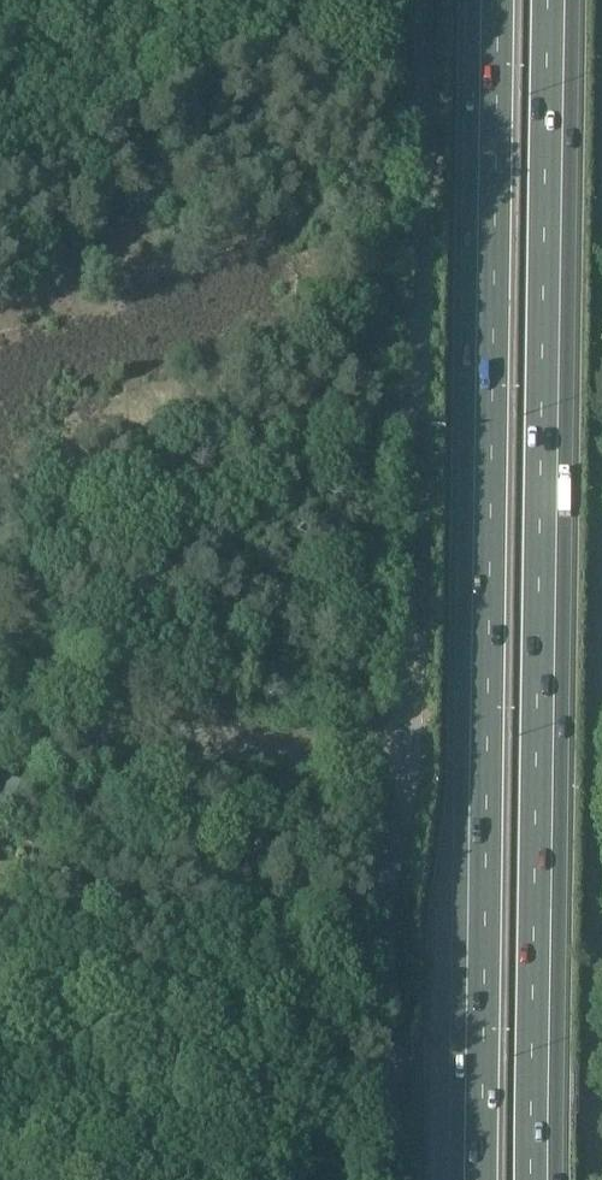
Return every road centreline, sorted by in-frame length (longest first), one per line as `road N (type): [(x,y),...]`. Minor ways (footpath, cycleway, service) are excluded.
road 1 (motorway): [(491,0),(476,1179)]
road 2 (motorway): [(548,1179),(558,0)]
road 3 (unclassified): [(405,764),(419,0)]
road 4 (unclassified): [(585,1179),(601,731)]

